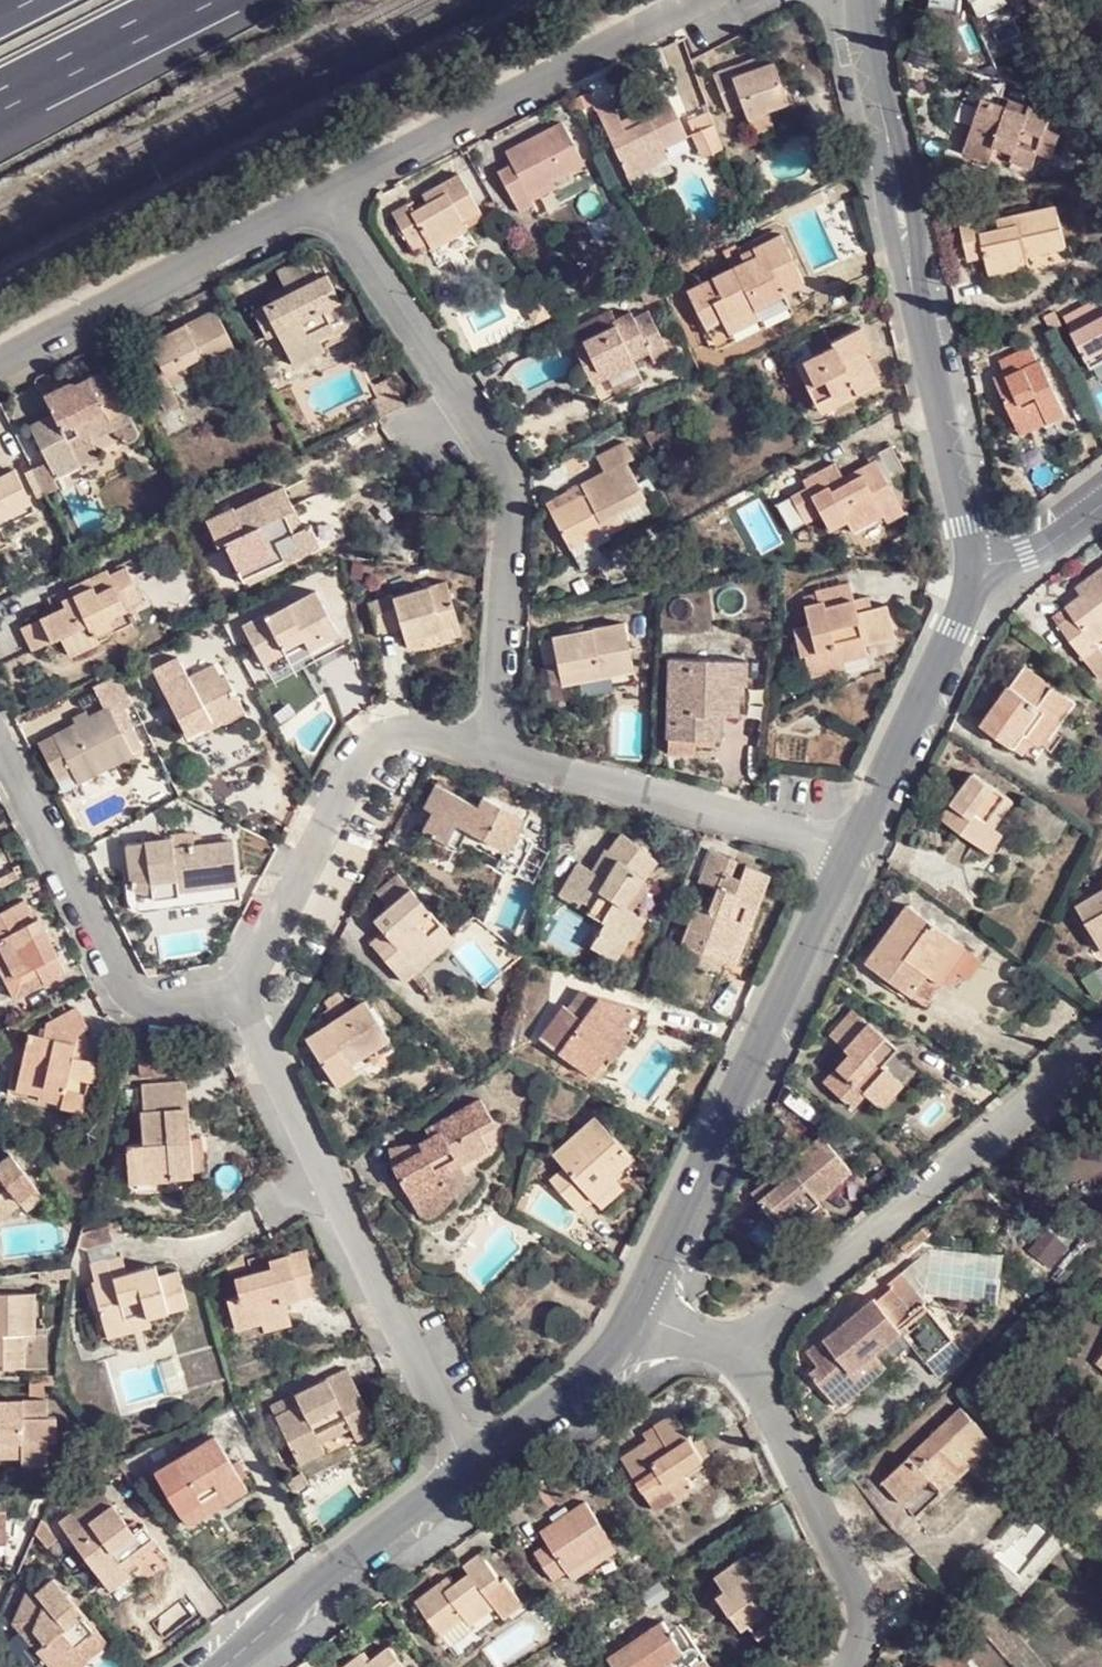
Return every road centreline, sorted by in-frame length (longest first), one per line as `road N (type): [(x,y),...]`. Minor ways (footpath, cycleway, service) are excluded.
road 1 (residential): [(490,748),(512,471),(330,197)]
road 2 (residential): [(861,0),(971,561)]
road 3 (residential): [(469,1466),(241,995)]
road 4 (residential): [(846,853),(634,1312)]
road 5 (residential): [(1101,1033),(738,1349)]
road 6 (residential): [(330,197),(690,0)]
road 7 (residential): [(490,748),(404,731),(376,740),(241,995)]
road 8 (residential): [(241,995),(156,1005),(127,994),(0,745)]
road 9 (residential): [(846,853),(490,748)]
road 10 (residential): [(0,366),(330,197)]
road 11 (residential): [(738,1349),(864,1603),(866,1628),(840,1666)]
road 12 (residential): [(469,1466),(286,1603),(221,1666)]
road 13 (residential): [(971,561),(961,611),(846,853)]
road 14 (residential): [(634,1312),(601,1367),(469,1466)]
road 15 (motorway): [(0,90),(176,0)]
road 16 (residential): [(971,561),(1027,556),(1101,496)]

